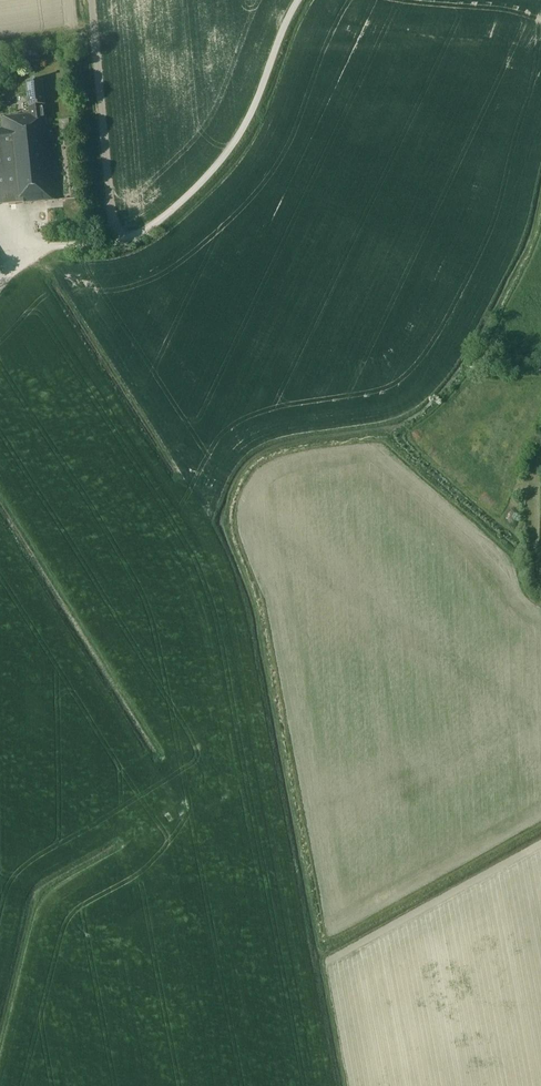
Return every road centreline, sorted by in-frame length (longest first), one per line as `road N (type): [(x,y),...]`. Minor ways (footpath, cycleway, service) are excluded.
road 1 (unclassified): [(300,0),(242,132),(155,222),(126,237),(38,249),(0,285)]

